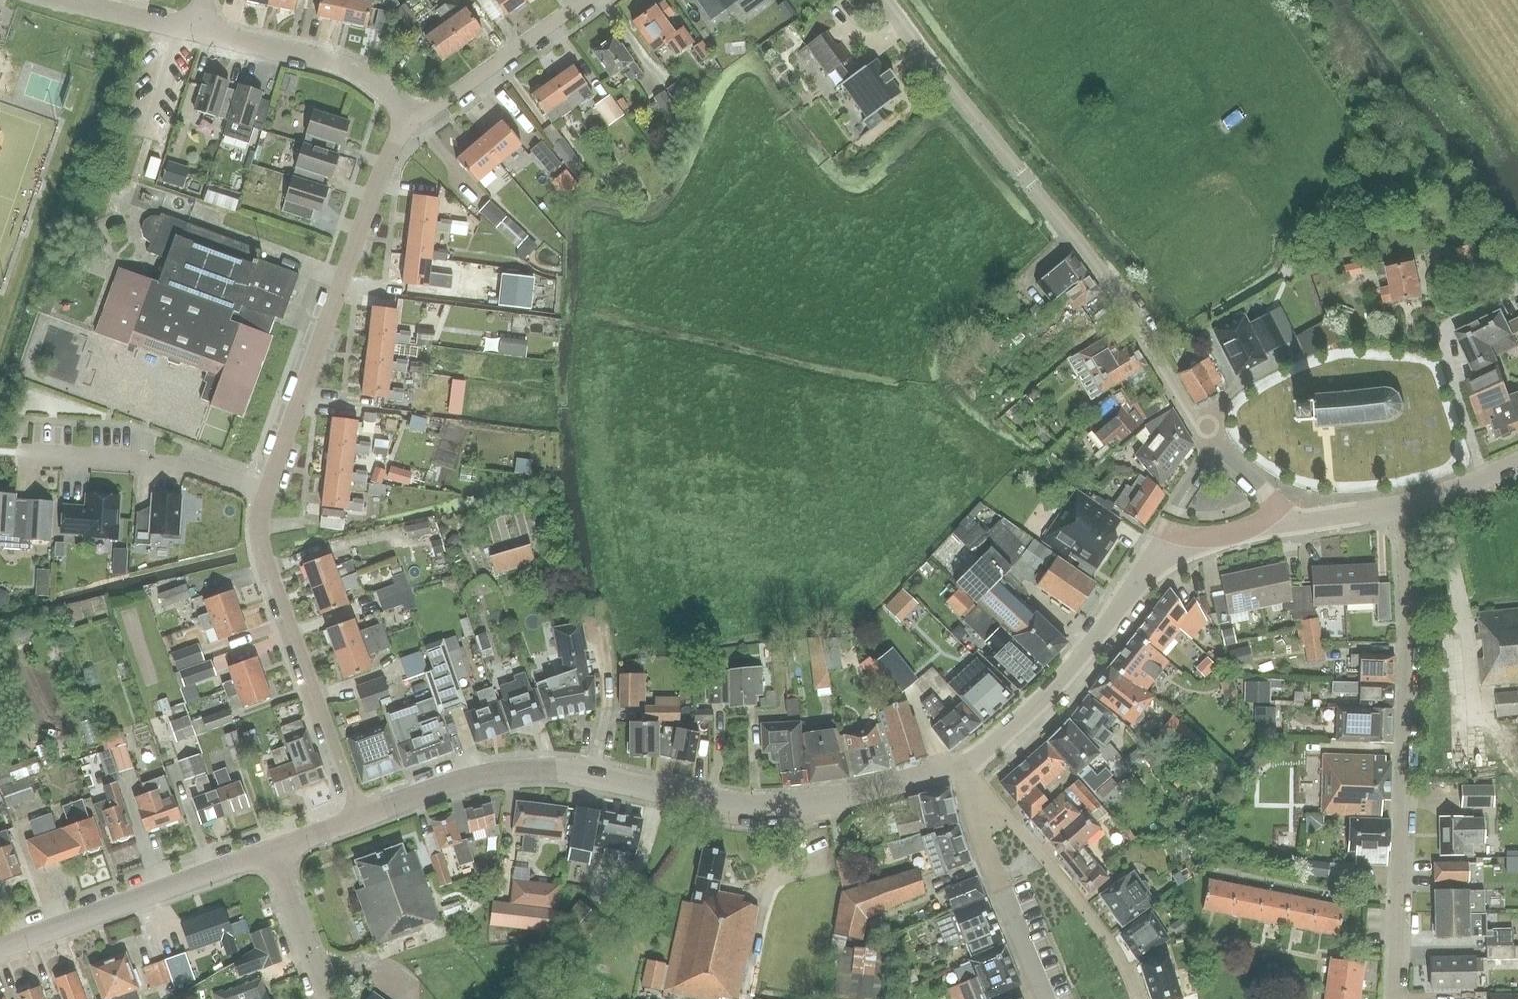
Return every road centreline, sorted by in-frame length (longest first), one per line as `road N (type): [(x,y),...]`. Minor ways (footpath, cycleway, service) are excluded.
road 1 (tertiary): [(362,817),(504,772),(581,773),(772,805),(967,766),(1047,696),(1159,556),(1282,525)]
road 2 (residential): [(1222,452),(1123,299),(888,0)]
road 3 (residential): [(1400,507),(1411,623),(1395,998)]
road 4 (residential): [(267,493),(377,185),(415,122)]
road 5 (residential): [(267,493),(264,552),(362,817)]
road 6 (tertiary): [(0,948),(272,850)]
road 7 (residential): [(24,455),(200,469),(267,493)]
road 8 (residential): [(415,122),(350,68),(198,32)]
road 9 (residential): [(415,122),(585,0)]
road 10 (residential): [(326,998),(272,850)]
road 11 (tertiary): [(1400,507),(1517,466)]

